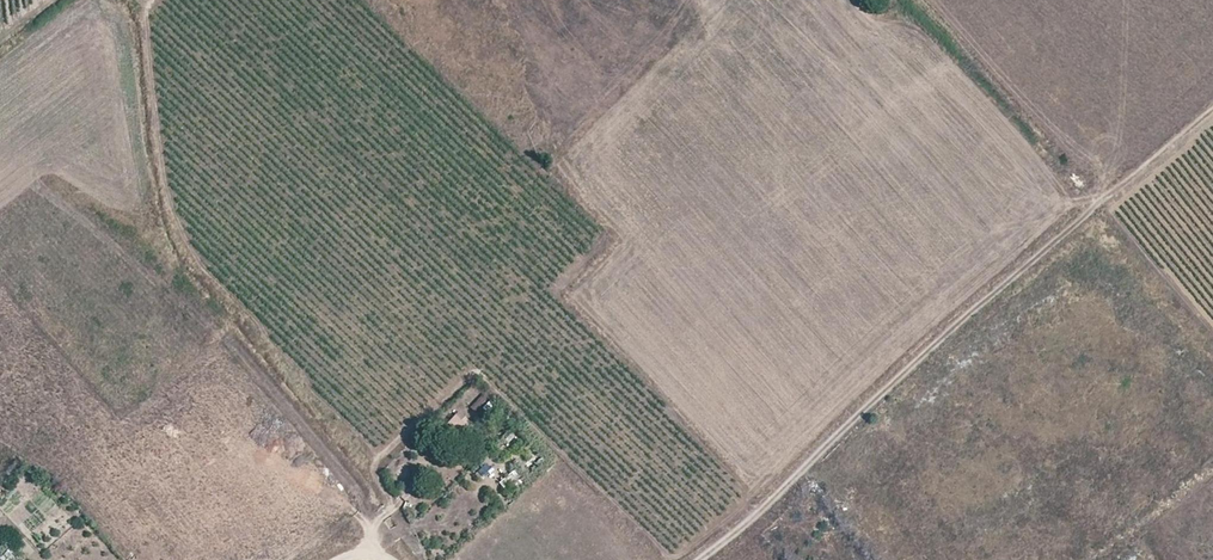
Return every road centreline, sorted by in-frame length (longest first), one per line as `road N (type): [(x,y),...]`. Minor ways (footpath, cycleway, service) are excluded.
road 1 (track): [(696,559),(1212,104)]
road 2 (track): [(913,0),(1100,203)]

